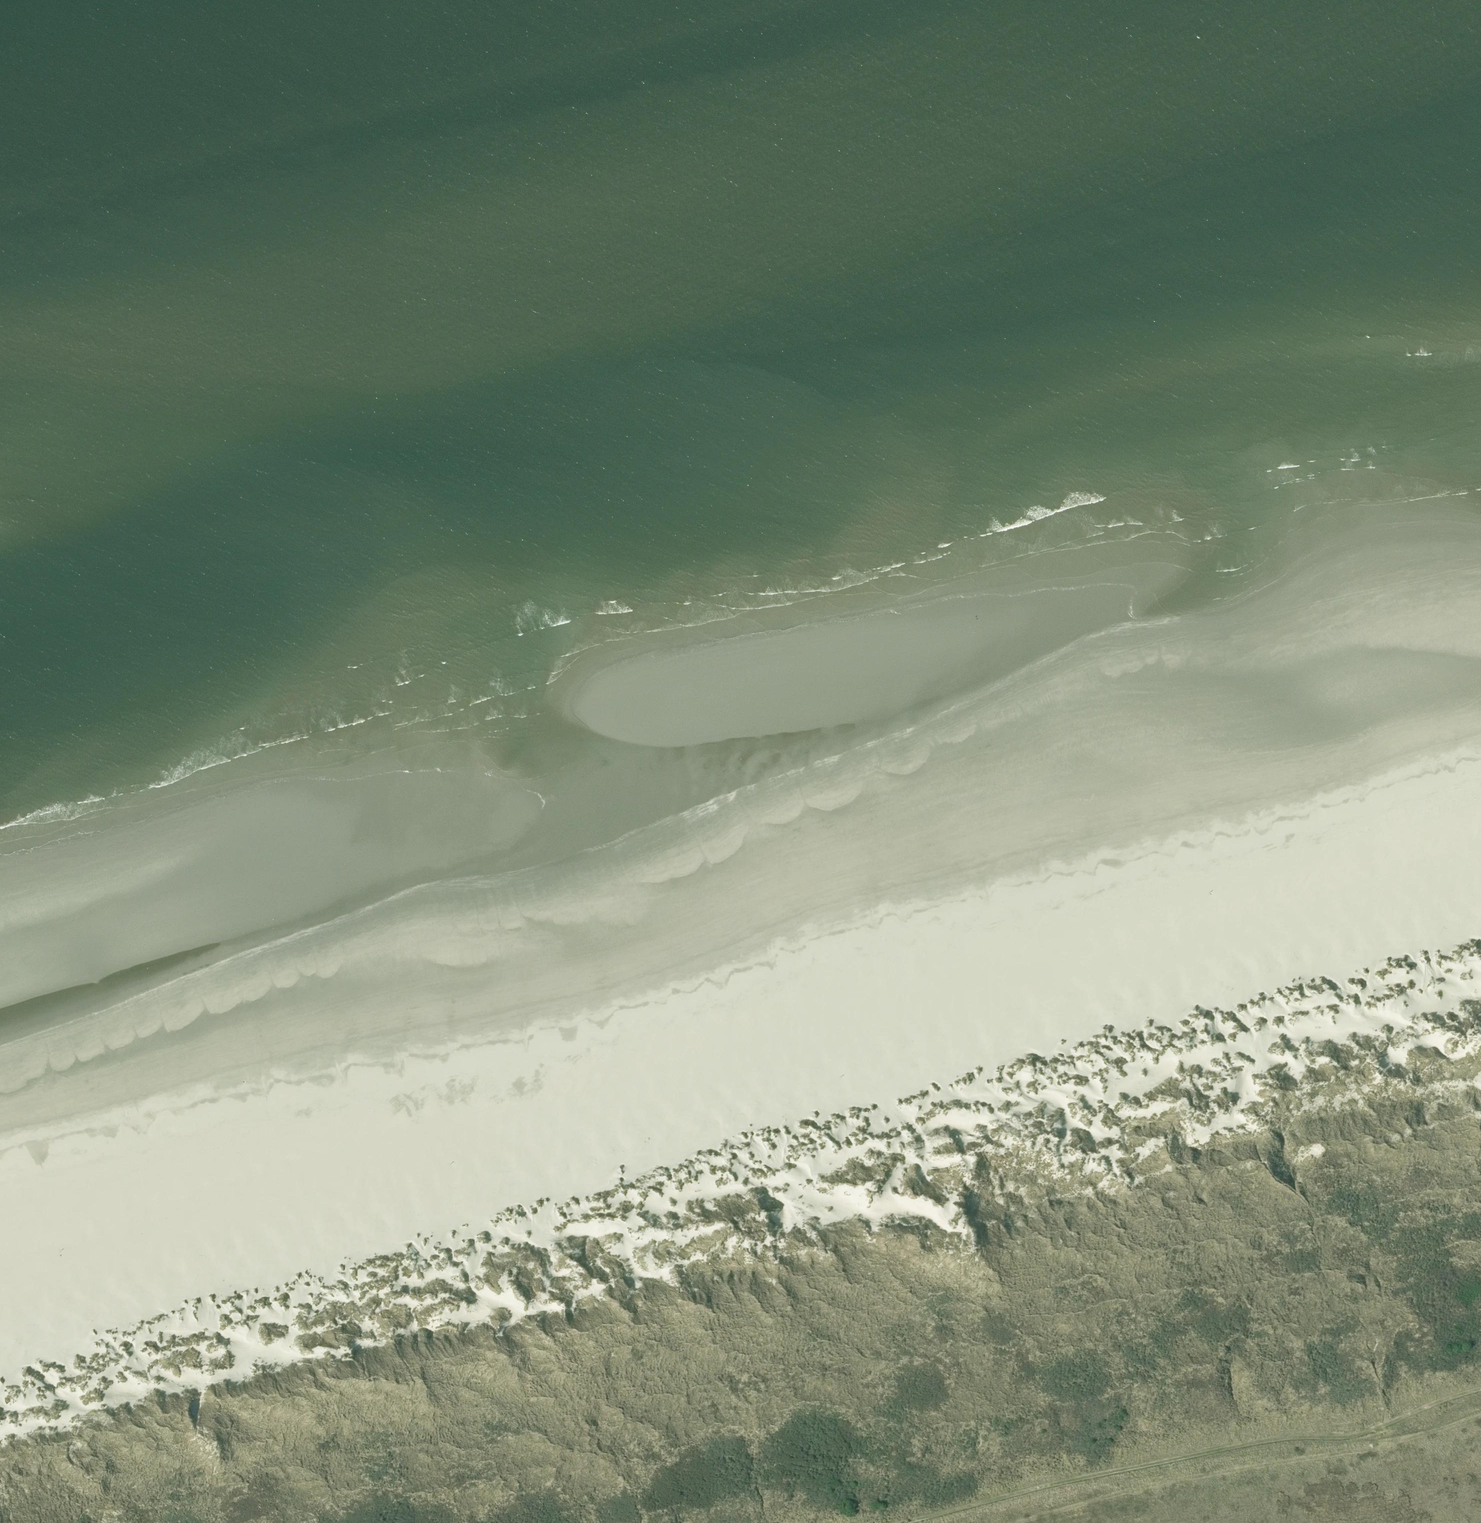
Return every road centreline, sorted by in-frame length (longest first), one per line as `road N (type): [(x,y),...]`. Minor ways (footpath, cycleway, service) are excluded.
road 1 (track): [(899,1522),(1264,1439),(1360,1434),(1480,1387)]

